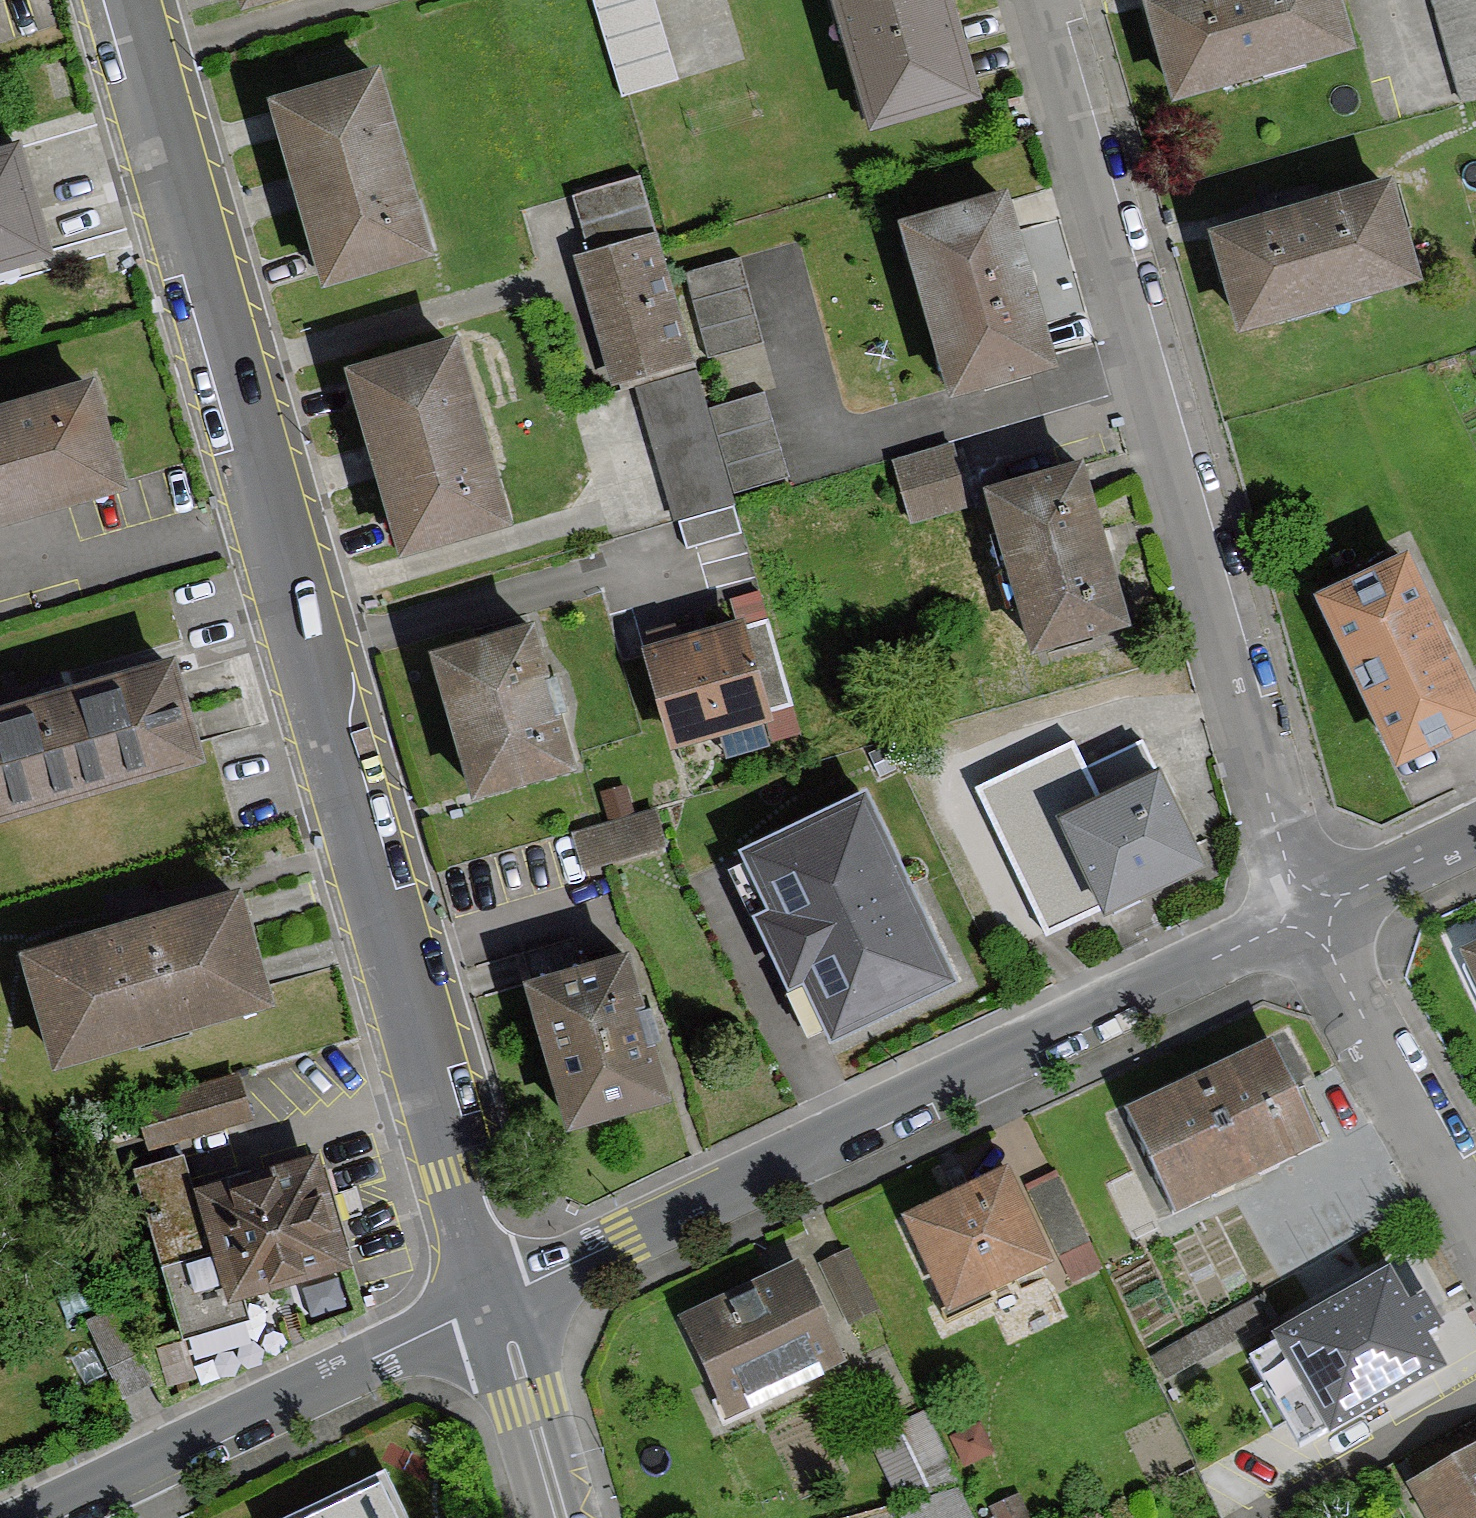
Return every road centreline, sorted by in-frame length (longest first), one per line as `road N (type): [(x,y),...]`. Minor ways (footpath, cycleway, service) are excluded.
road 1 (unclassified): [(496,1306),(130,0)]
road 2 (residential): [(1042,0),(1308,917)]
road 3 (unclassified): [(1308,917),(1105,999),(700,1193),(675,1220),(496,1306)]
road 4 (unclassified): [(496,1306),(26,1517)]
road 5 (residential): [(1308,917),(1475,1214)]
road 6 (unclassified): [(561,1517),(496,1306)]
road 7 (unclassified): [(1475,837),(1308,917)]

